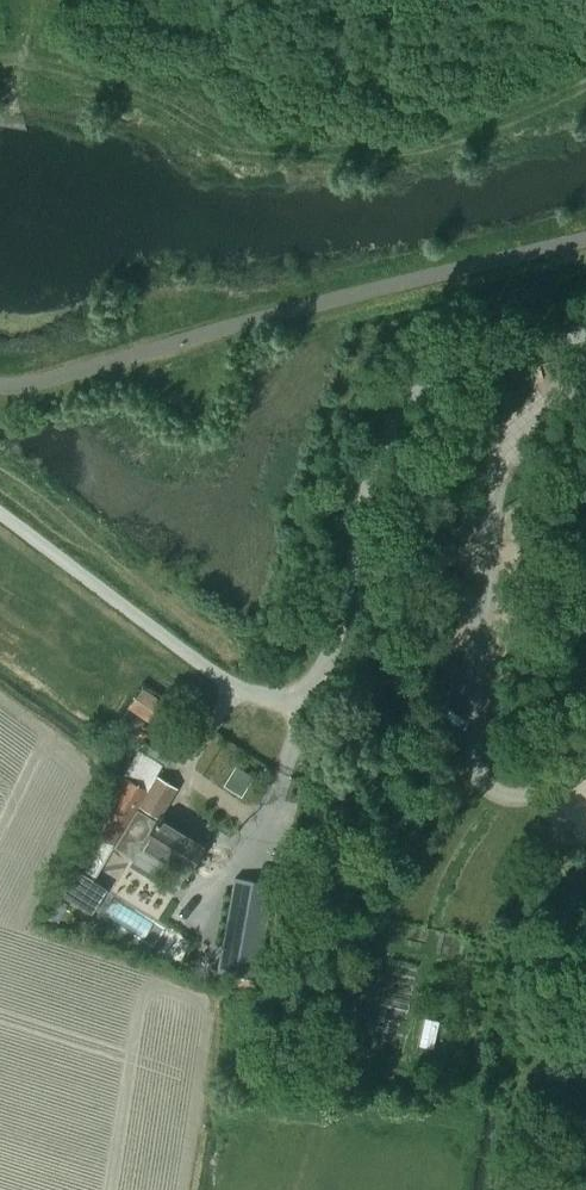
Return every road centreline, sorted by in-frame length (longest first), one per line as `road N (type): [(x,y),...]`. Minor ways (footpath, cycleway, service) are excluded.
road 1 (track): [(585,336),(445,368),(407,397),(376,466),(329,655),(302,692),(280,697),(211,673),(0,511)]

